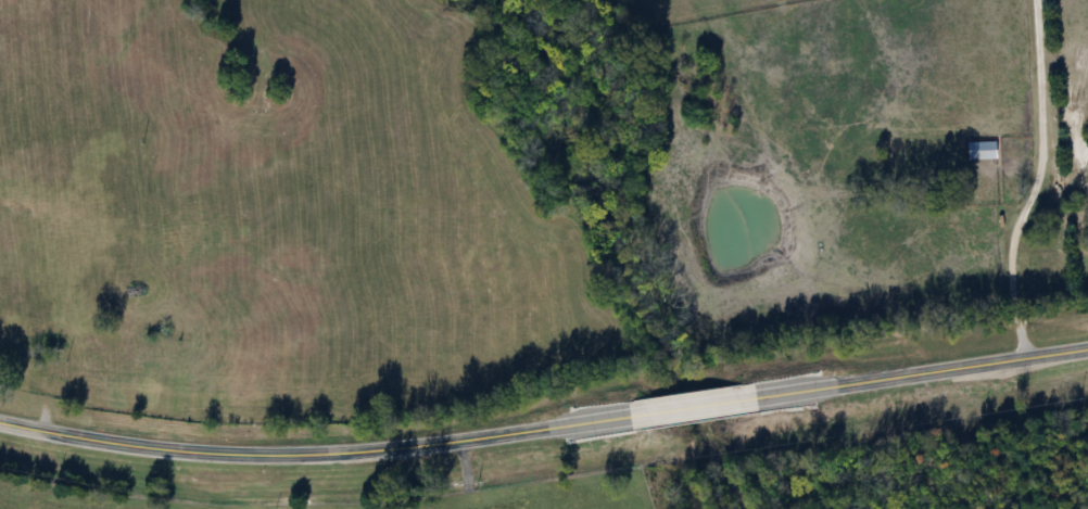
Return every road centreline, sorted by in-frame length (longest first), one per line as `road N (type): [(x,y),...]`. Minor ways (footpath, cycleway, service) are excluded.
road 1 (secondary): [(0,422),(219,455),(311,454),(418,446),(1087,348)]

